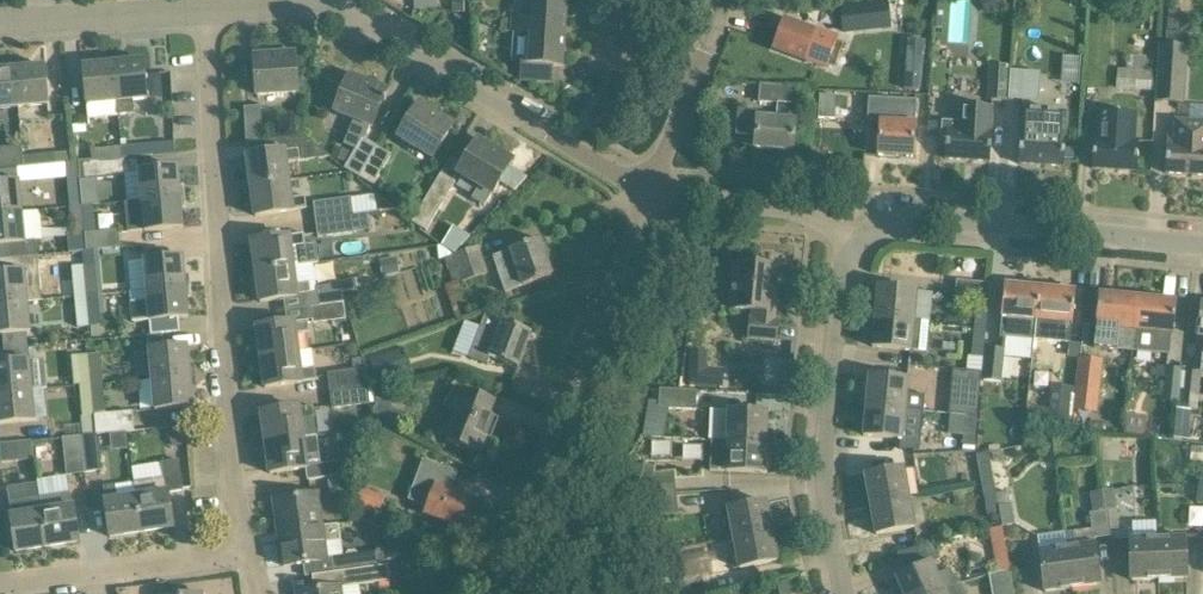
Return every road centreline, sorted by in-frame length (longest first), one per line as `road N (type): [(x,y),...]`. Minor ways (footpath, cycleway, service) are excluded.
road 1 (residential): [(249,558),(234,498),(206,11)]
road 2 (residential): [(491,593),(650,187)]
road 3 (residential): [(339,6),(650,187)]
road 4 (residential): [(1202,243),(931,218),(847,238)]
road 5 (residential): [(847,238),(823,419),(842,593)]
road 6 (residential): [(0,586),(249,558)]
road 7 (residential): [(0,22),(206,11)]
road 8 (residential): [(847,238),(791,210),(650,187)]
road 9 (residential): [(650,187),(703,62)]
road 10 (residential): [(206,11),(339,6)]
road 11 (residential): [(703,62),(615,36),(614,0)]

